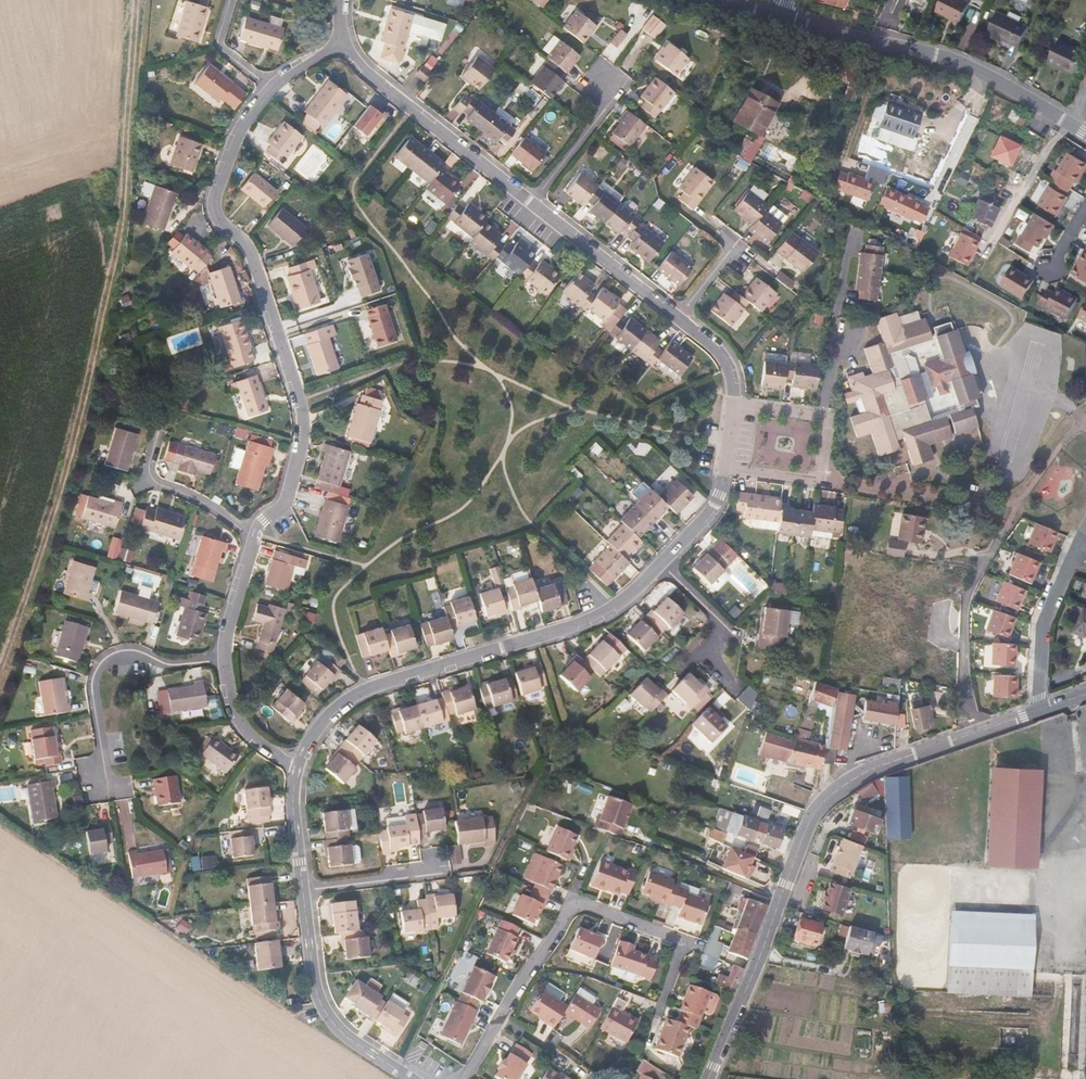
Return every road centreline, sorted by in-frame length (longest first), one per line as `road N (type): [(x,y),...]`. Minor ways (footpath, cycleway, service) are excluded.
road 1 (track): [(138,0),(118,234),(92,382),(0,665)]
road 2 (tertiary): [(1040,710),(869,769),(822,802),(708,1078)]
road 3 (residential): [(273,87),(237,140),(215,204),(256,263),(303,416),(287,500),(255,535)]
road 4 (residential): [(296,767),(317,726),(346,699),(578,623),(620,602),(662,563)]
road 5 (residential): [(461,1078),(574,903),(692,943)]
road 6 (tertiary): [(788,18),(973,68),(1085,134)]
road 7 (residential): [(725,468),(821,483),(828,417),(733,404)]
road 8 (residential): [(108,783),(93,686),(105,658),(129,650),(168,664),(226,658)]
road 9 (residential): [(529,203),(411,109),(343,41)]
road 10 (residential): [(303,890),(322,1006),(342,1032),(412,1078)]
road 11 (residential): [(1040,710),(1042,625),(1085,529)]
road 12 (residential): [(676,319),(529,203)]
road 13 (residential): [(159,434),(148,472),(157,482),(255,535)]
road 14 (residential): [(662,563),(720,619),(711,660),(728,678)]
road 15 (residential): [(303,890),(421,874),(437,861)]
road 16 (residential): [(226,658),(244,726),(296,767)]
road 17 (residential): [(529,203),(612,95)]
road 18 (residential): [(255,535),(226,658)]
road 19 (residential): [(296,767),(303,890)]

